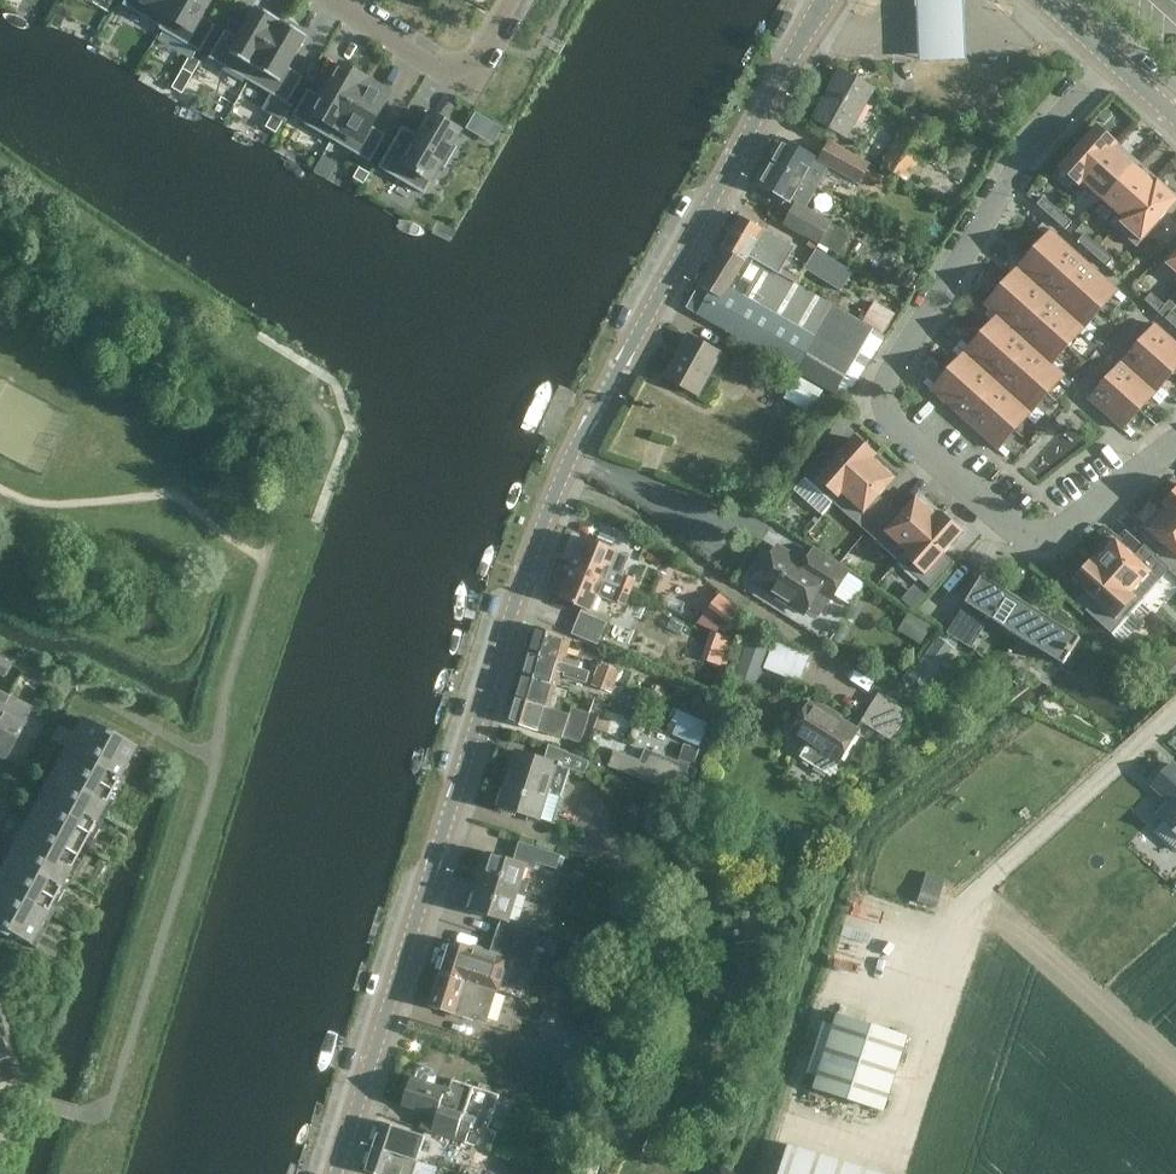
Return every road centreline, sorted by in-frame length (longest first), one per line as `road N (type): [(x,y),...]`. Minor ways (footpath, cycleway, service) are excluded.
road 1 (tertiary): [(339,1173),(544,521),(697,230),(832,0)]
road 2 (residential): [(1113,61),(1025,165),(895,371),(890,405),(897,425),(1012,532),(1047,543),(1175,446)]
road 3 (track): [(1175,1066),(975,887)]
road 4 (residential): [(339,0),(470,85),(518,0)]

